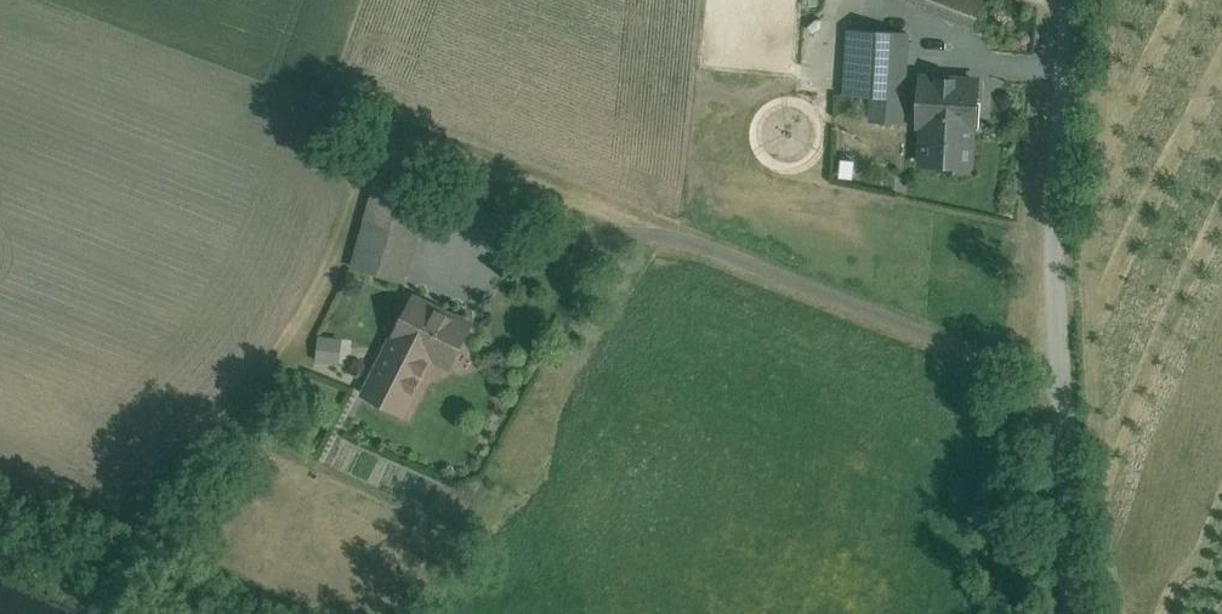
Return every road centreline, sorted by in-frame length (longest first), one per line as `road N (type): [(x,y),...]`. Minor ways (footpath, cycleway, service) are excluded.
road 1 (unclassified): [(1071,0),(1061,350),(1081,613)]
road 2 (track): [(0,526),(180,613)]

